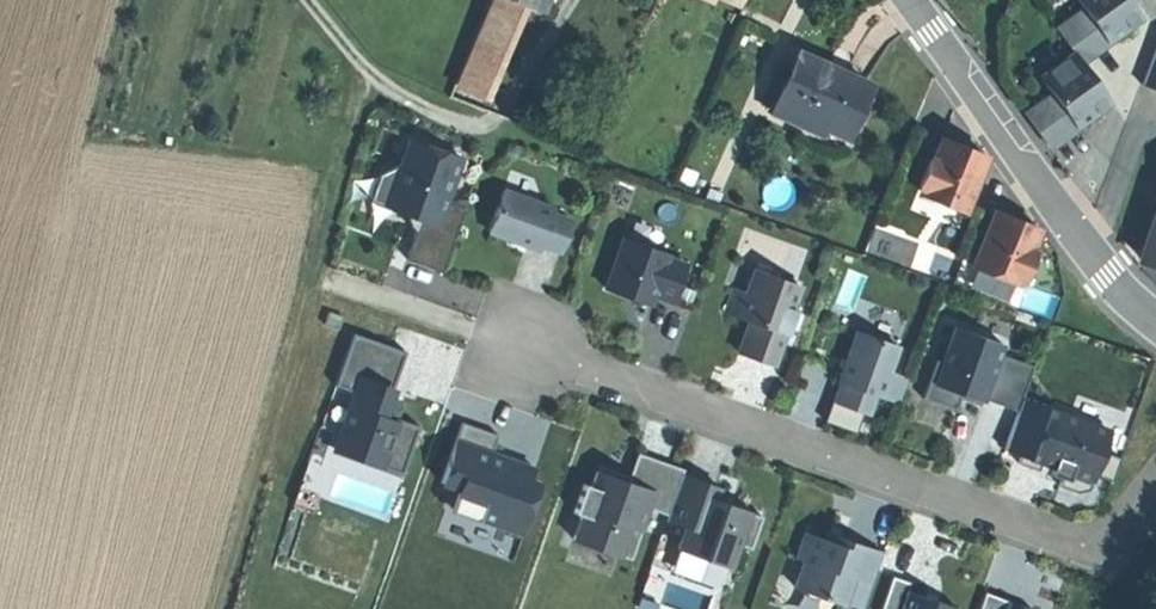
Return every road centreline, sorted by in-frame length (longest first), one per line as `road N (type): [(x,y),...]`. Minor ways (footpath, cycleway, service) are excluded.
road 1 (residential): [(1155,485),(1121,529),(1098,541),(1072,540),(512,343)]
road 2 (tertiary): [(907,0),(1066,225),(1155,328)]
road 3 (track): [(302,0),(384,96)]

